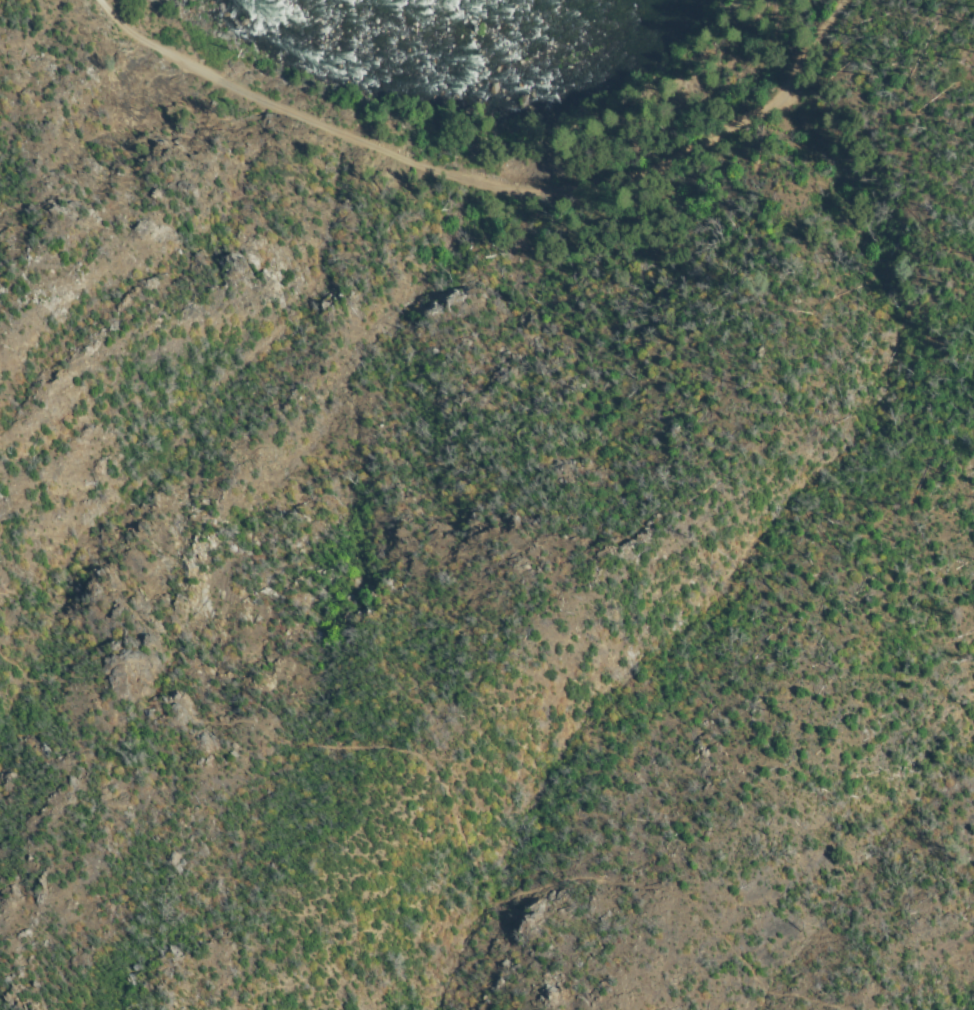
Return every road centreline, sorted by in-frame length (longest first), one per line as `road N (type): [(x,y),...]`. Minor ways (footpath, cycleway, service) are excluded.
road 1 (residential): [(95,0),(169,59),(312,122),(498,191),(556,192),(648,173),(746,121),(801,67),(842,0)]

